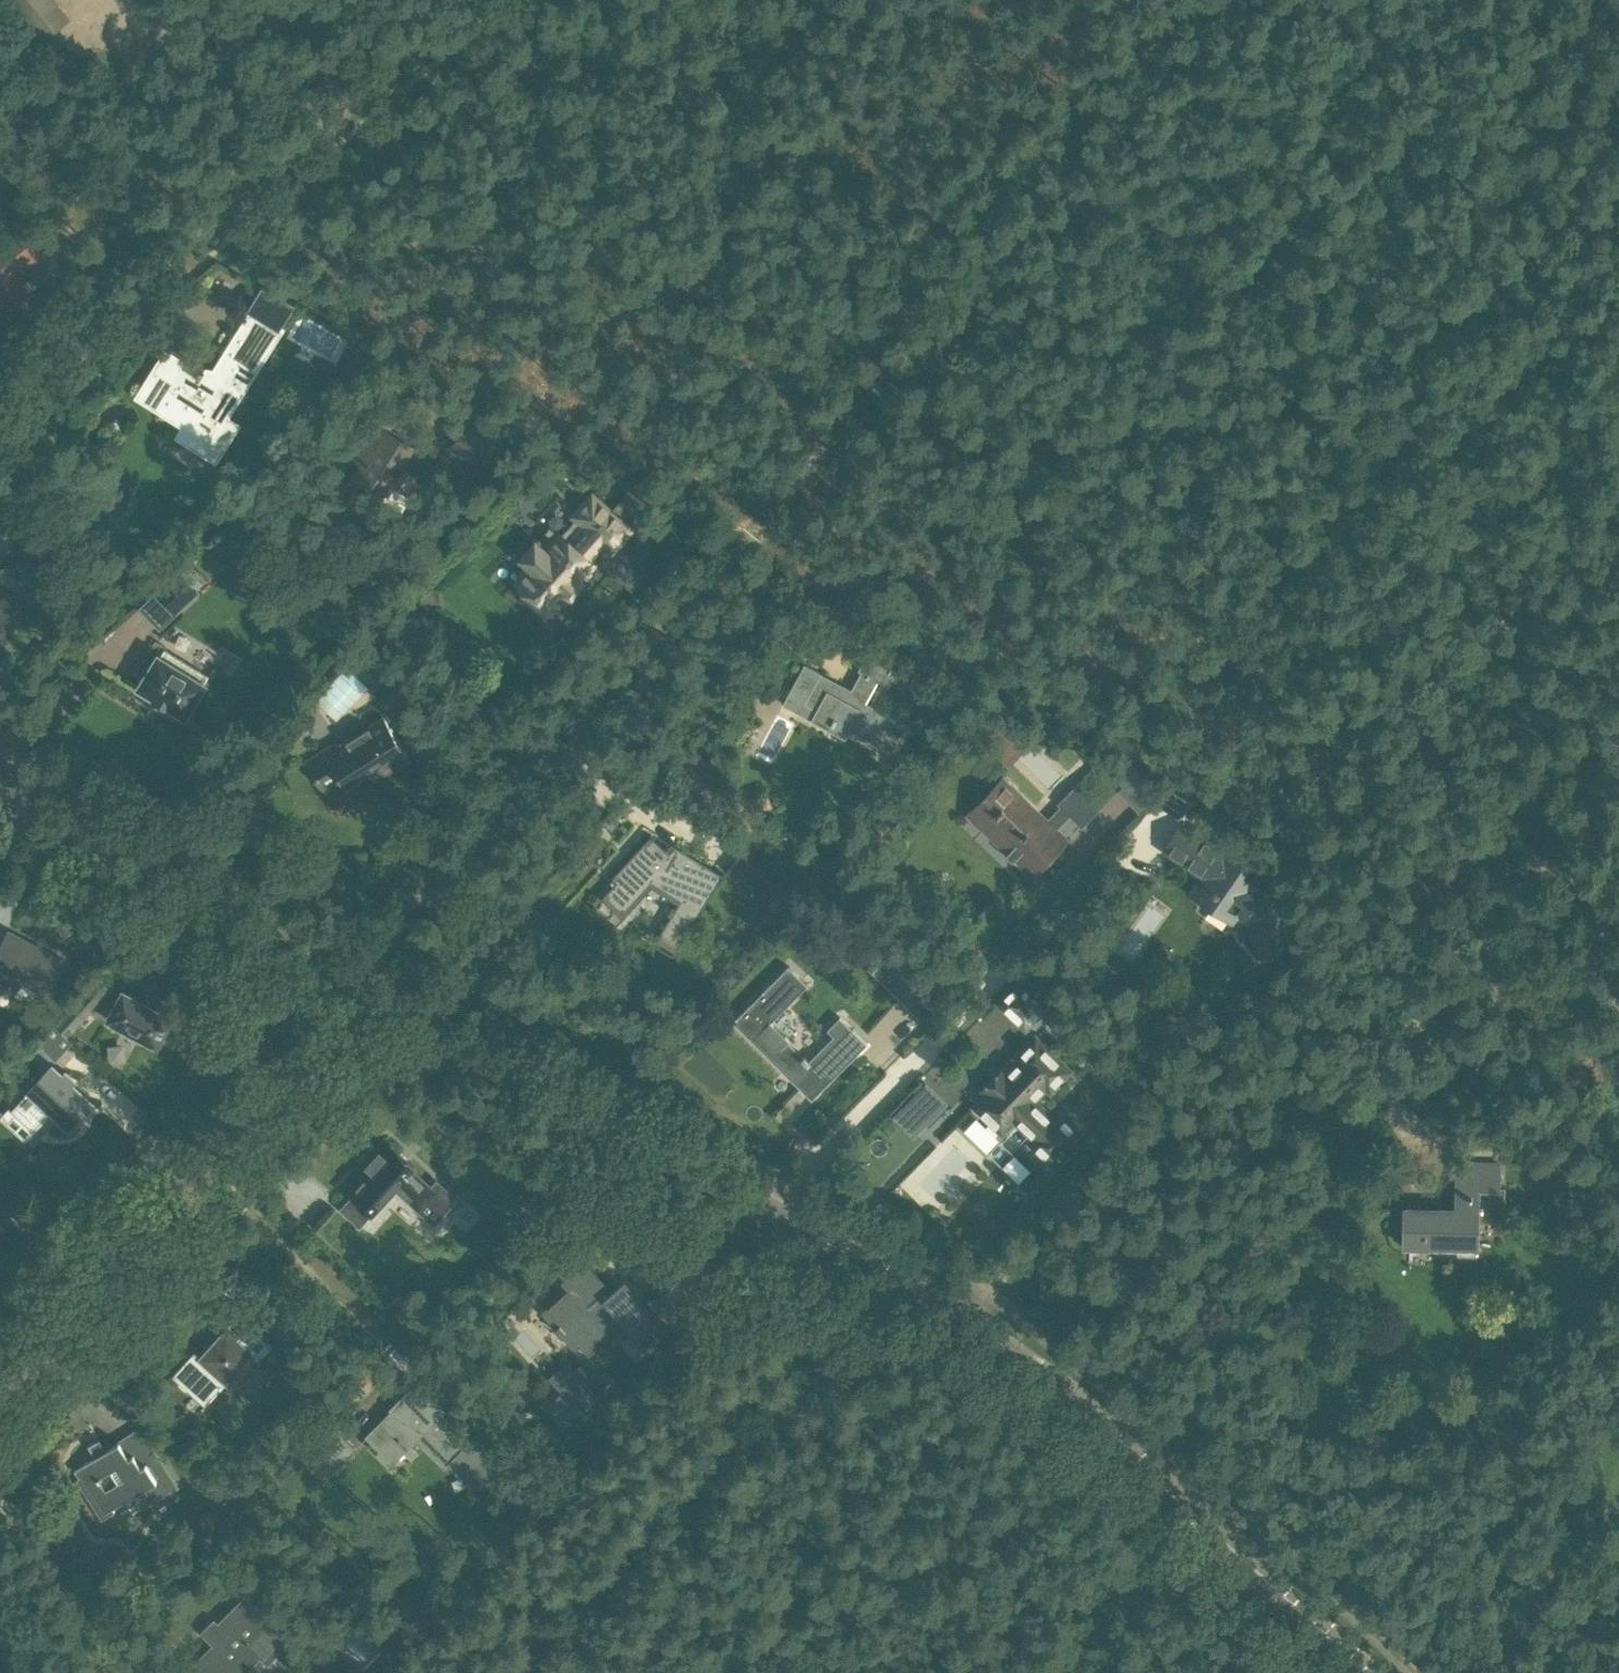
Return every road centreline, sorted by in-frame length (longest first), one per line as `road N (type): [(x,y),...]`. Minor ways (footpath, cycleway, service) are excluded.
road 1 (secondary): [(1361,1672),(1128,1453),(968,1324),(522,1084),(363,977)]
road 2 (residential): [(0,395),(465,0)]
road 3 (residential): [(363,977),(453,855),(755,531)]
road 4 (tertiary): [(0,1386),(332,1021),(363,977)]
road 5 (secondary): [(363,977),(221,921),(0,802)]

